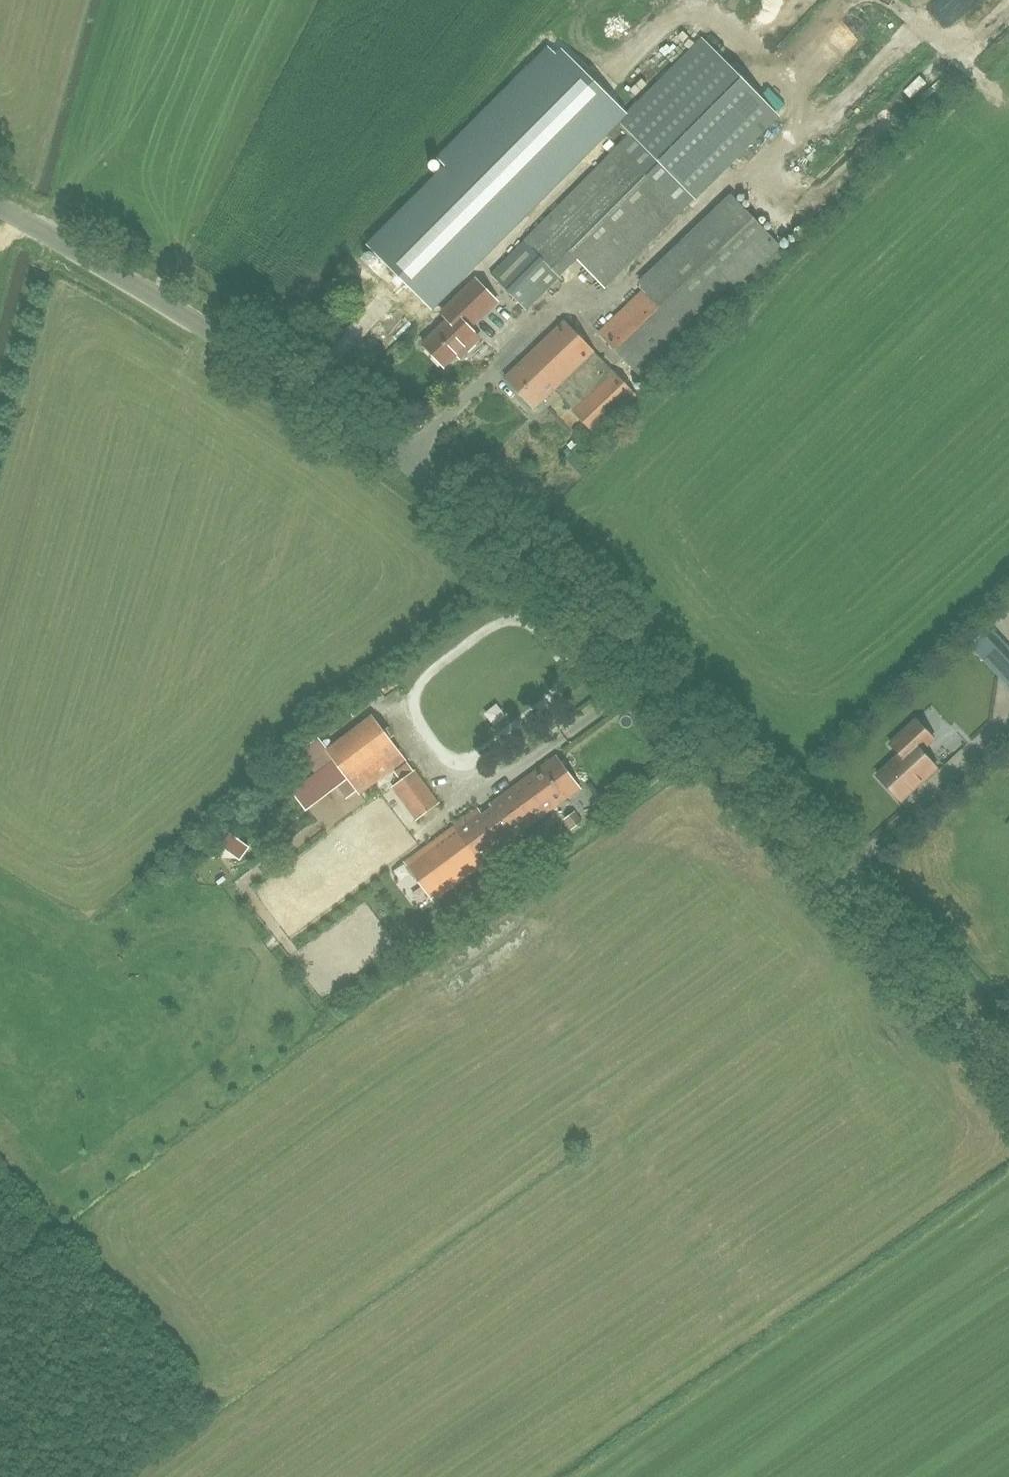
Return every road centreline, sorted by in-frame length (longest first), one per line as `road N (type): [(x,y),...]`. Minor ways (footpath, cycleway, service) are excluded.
road 1 (unclassified): [(1008,1069),(552,582),(310,392),(0,206)]

